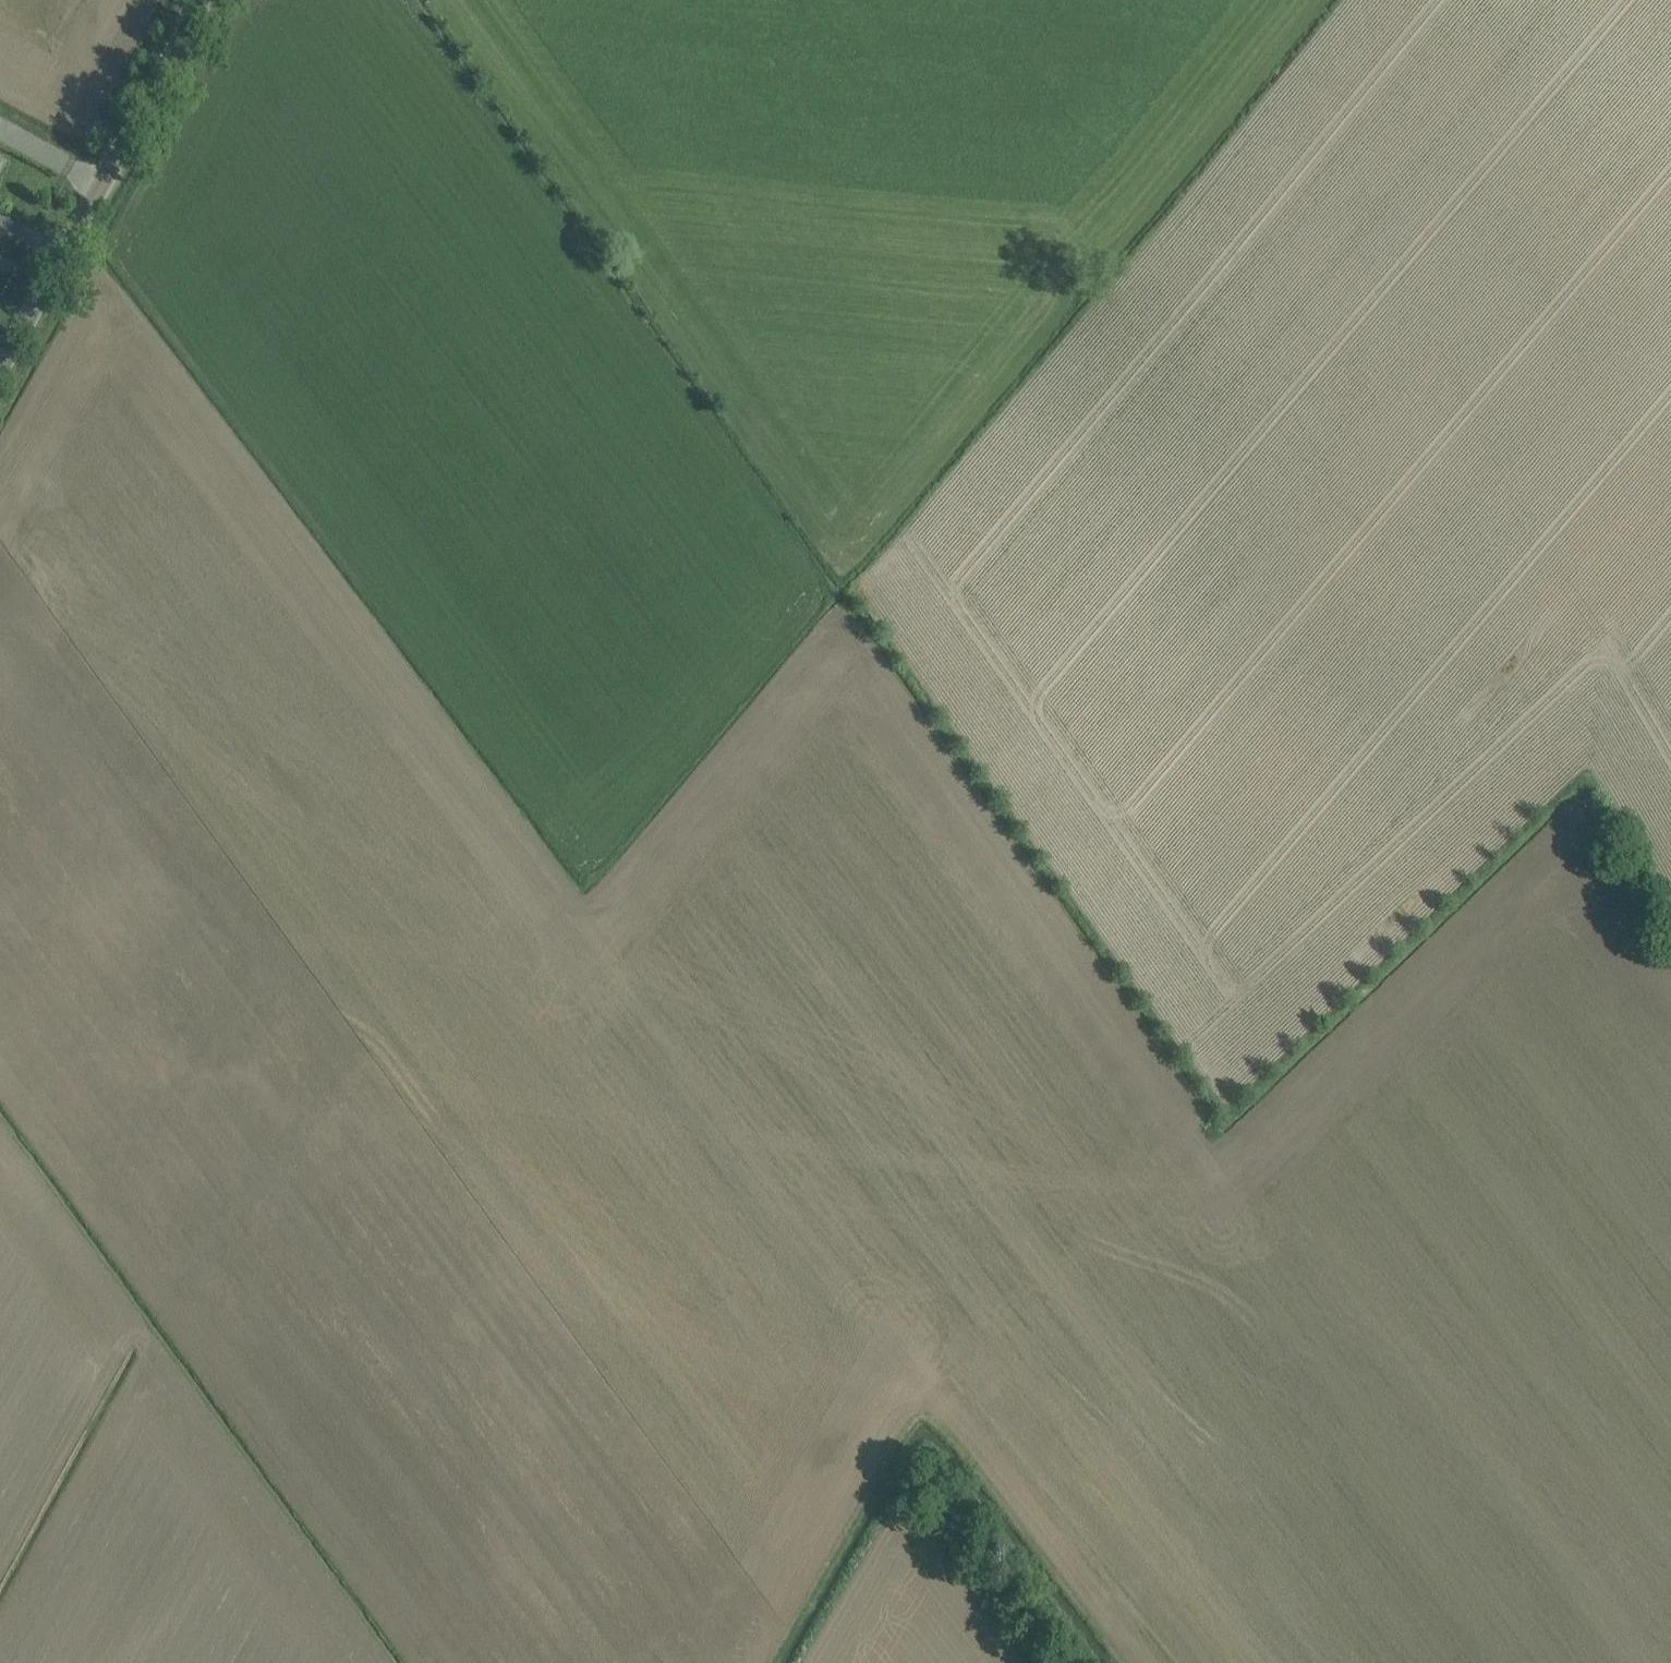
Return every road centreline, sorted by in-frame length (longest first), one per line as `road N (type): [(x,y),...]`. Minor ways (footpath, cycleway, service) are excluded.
road 1 (unclassified): [(0,365),(200,0)]
road 2 (track): [(1110,1662),(928,1423)]

